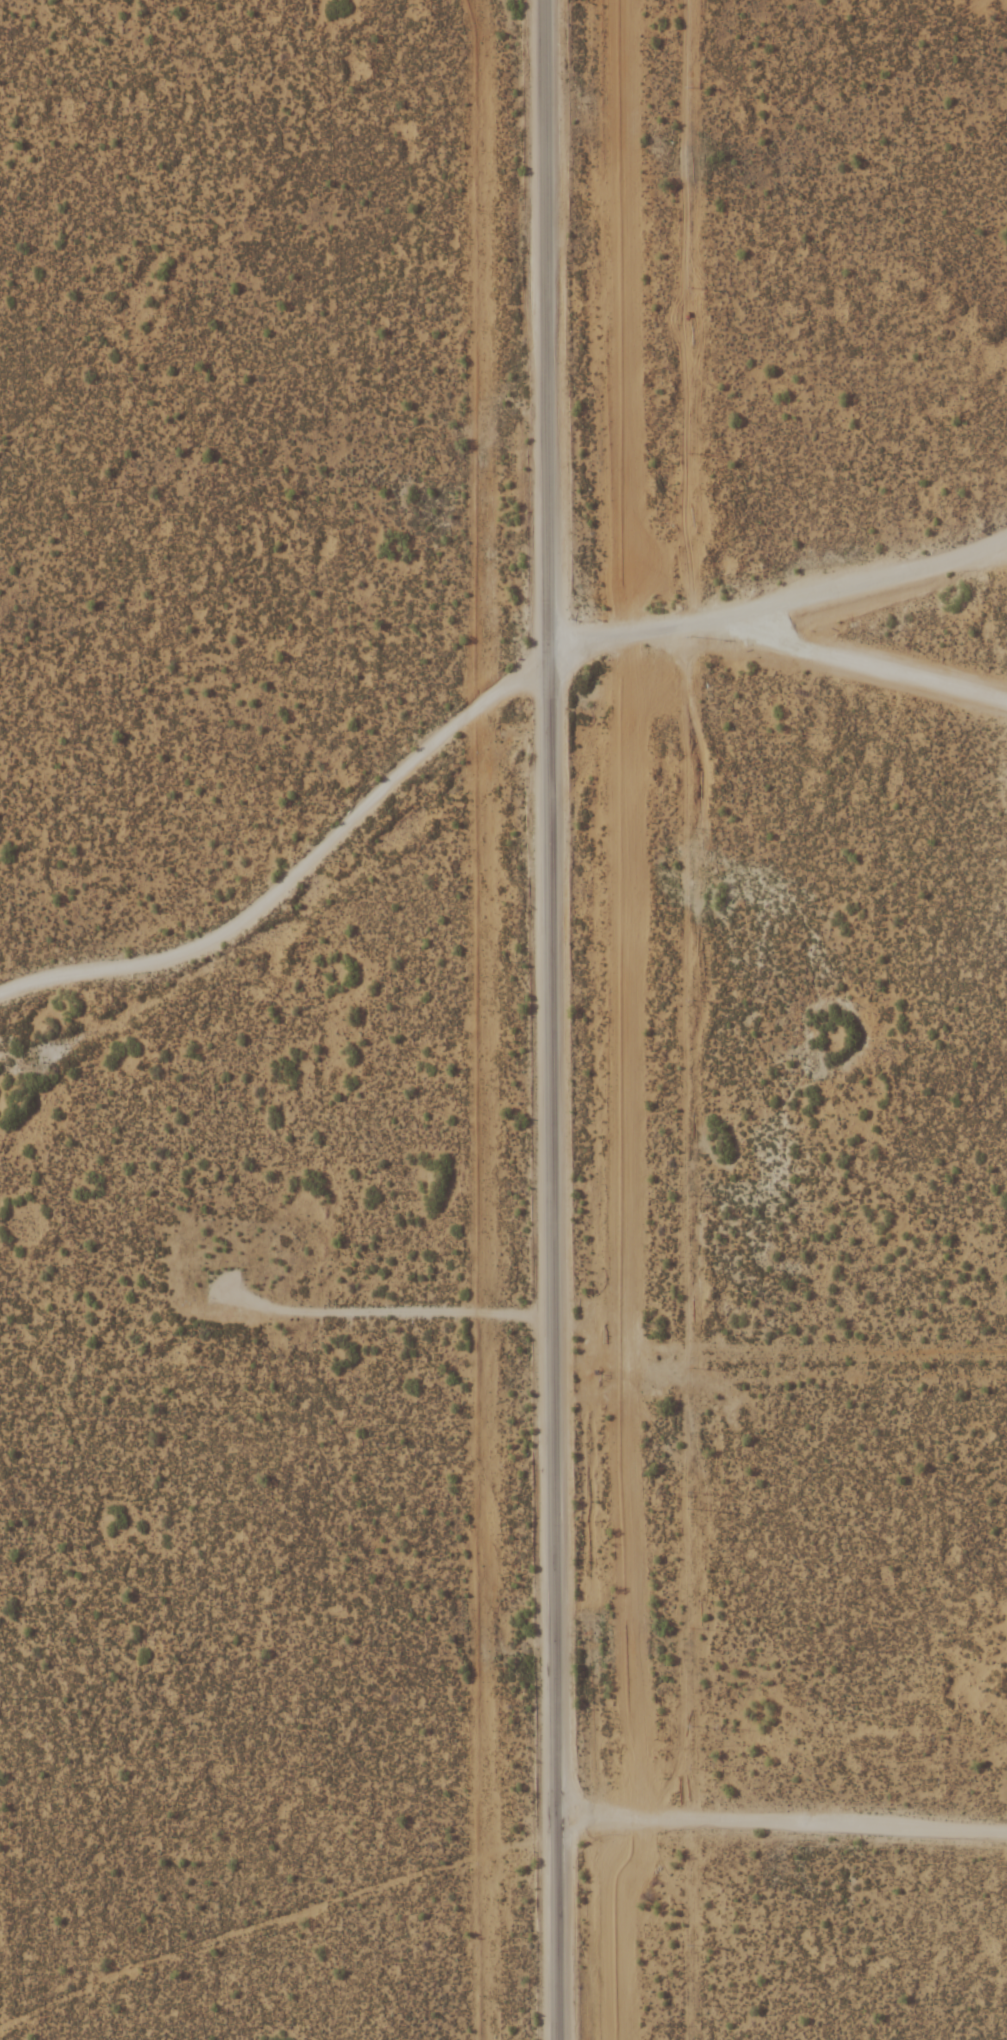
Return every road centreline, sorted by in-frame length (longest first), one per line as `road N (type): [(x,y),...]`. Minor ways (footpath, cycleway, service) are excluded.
road 1 (residential): [(557,2039),(543,0)]
road 2 (residential): [(0,992),(67,969),(147,961),(237,926),(403,768),(545,652),(636,621),(705,617),(883,577),(1006,531)]
road 3 (residential): [(1006,1832),(555,1802)]
road 4 (residential): [(552,1308),(267,1307)]

